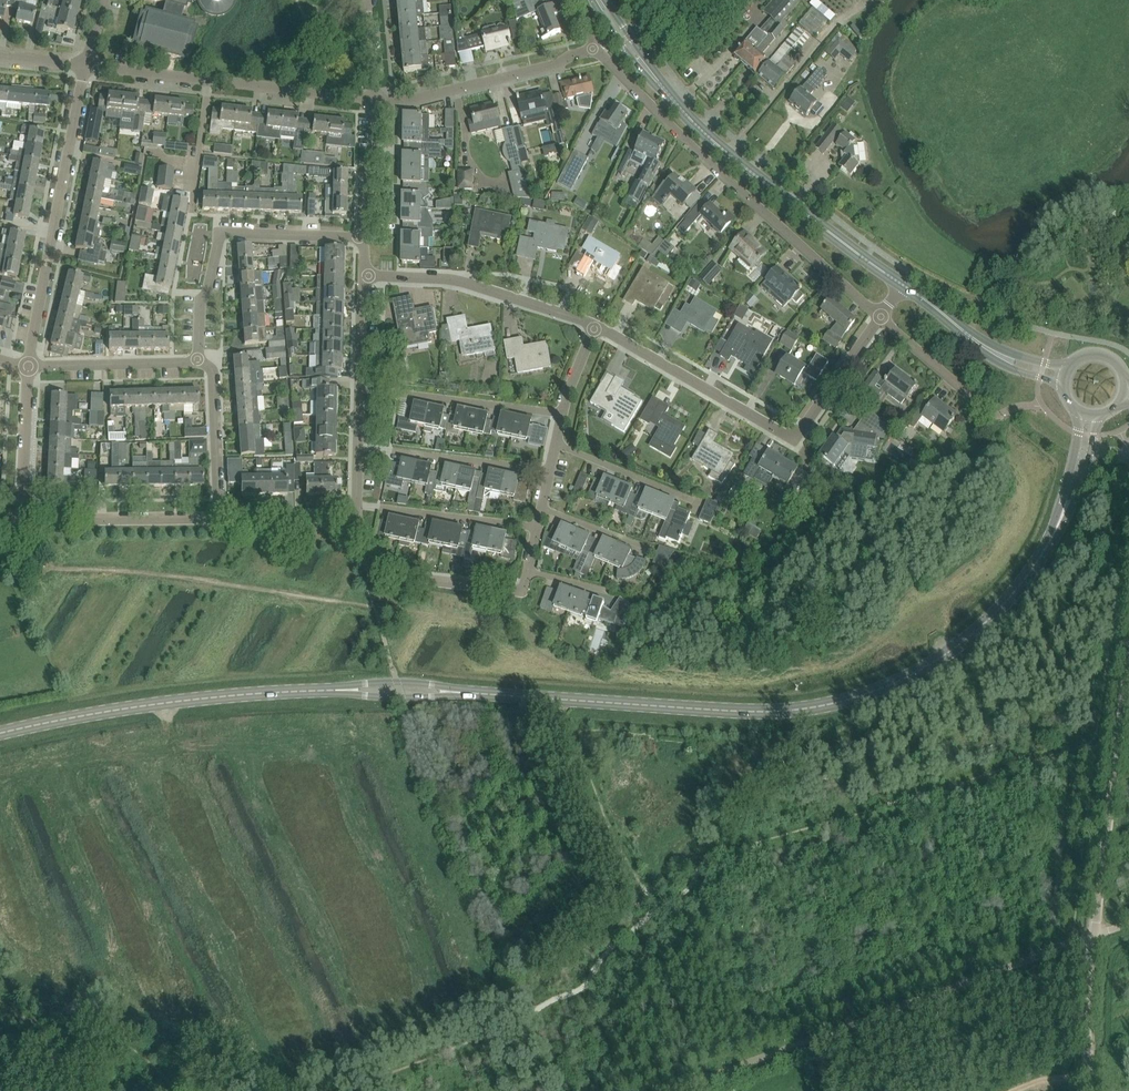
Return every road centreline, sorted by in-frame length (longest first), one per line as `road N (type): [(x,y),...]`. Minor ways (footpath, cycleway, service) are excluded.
road 1 (secondary): [(460,692),(759,712),(855,697),(942,658),(987,622),(1063,516)]
road 2 (unclassified): [(666,1090),(1094,937)]
road 3 (residential): [(881,317),(595,50)]
road 4 (secondary): [(0,733),(177,701),(340,690)]
road 5 (tertiary): [(903,284),(702,131),(666,91)]
road 6 (residential): [(27,366),(87,68)]
road 7 (residential): [(377,97),(87,68)]
road 8 (unclassified): [(1094,937),(1128,672)]
road 9 (residential): [(198,359),(201,300),(220,237),(360,235)]
road 10 (residential): [(591,328),(488,289),(368,275)]
road 11 (residential): [(787,442),(591,328)]
road 12 (residential): [(377,97),(402,101),(595,50)]
road 13 (residential): [(358,514),(370,553),(395,573),(516,585),(527,582),(531,568)]
road 14 (residential): [(561,415),(360,385)]
road 15 (residential): [(22,519),(218,516)]
road 16 (residential): [(548,472),(359,445)]
road 17 (residential): [(537,530),(356,499)]
road 18 (residential): [(198,359),(27,366)]
road 19 (residential): [(218,516),(213,370),(198,359)]
road 20 (residential): [(787,442),(804,439),(881,317)]
road 21 (unclassified): [(1092,1090),(1087,996),(1094,937)]
road 22 (residential): [(22,519),(27,366)]
road 23 (residential): [(991,413),(881,317)]
road 24 (residential): [(218,516),(358,514)]
road 25 (residential): [(360,235),(377,97)]
road 26 (residential): [(682,491),(554,444)]
road 27 (secondary): [(460,692),(398,681),(340,690)]
road 28 (secondary): [(340,690),(402,698),(460,692)]

